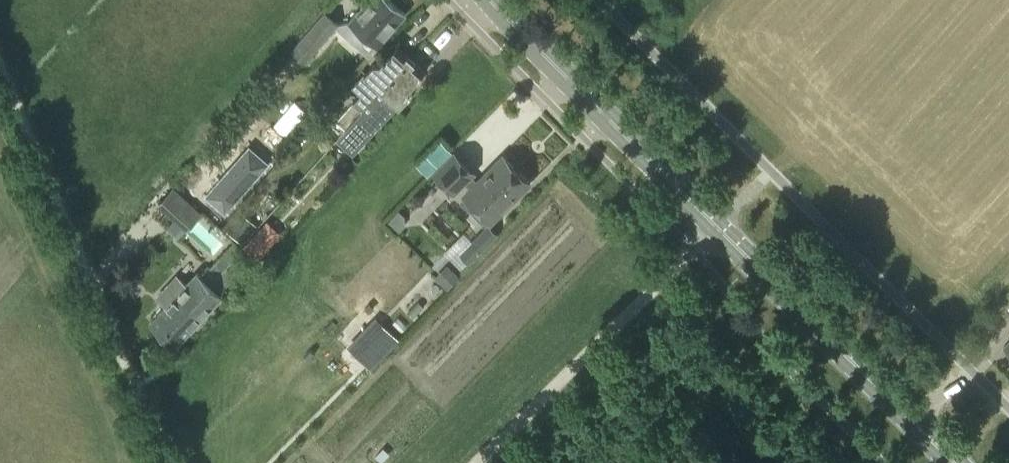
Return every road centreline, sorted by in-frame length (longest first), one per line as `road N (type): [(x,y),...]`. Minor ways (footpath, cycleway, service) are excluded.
road 1 (primary): [(948,462),(491,0)]
road 2 (track): [(0,68),(127,390),(167,462)]
road 3 (track): [(692,250),(474,462)]

